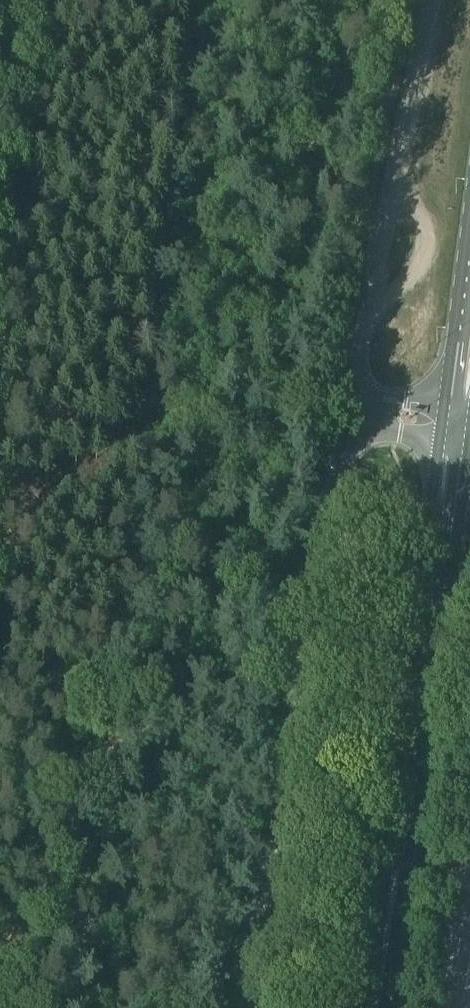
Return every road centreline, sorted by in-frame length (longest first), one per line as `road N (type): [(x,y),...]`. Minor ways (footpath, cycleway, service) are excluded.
road 1 (tertiary): [(244,1007),(281,891),(349,409)]
road 2 (primary): [(376,1007),(455,423)]
road 3 (tertiary): [(349,409),(431,0)]

